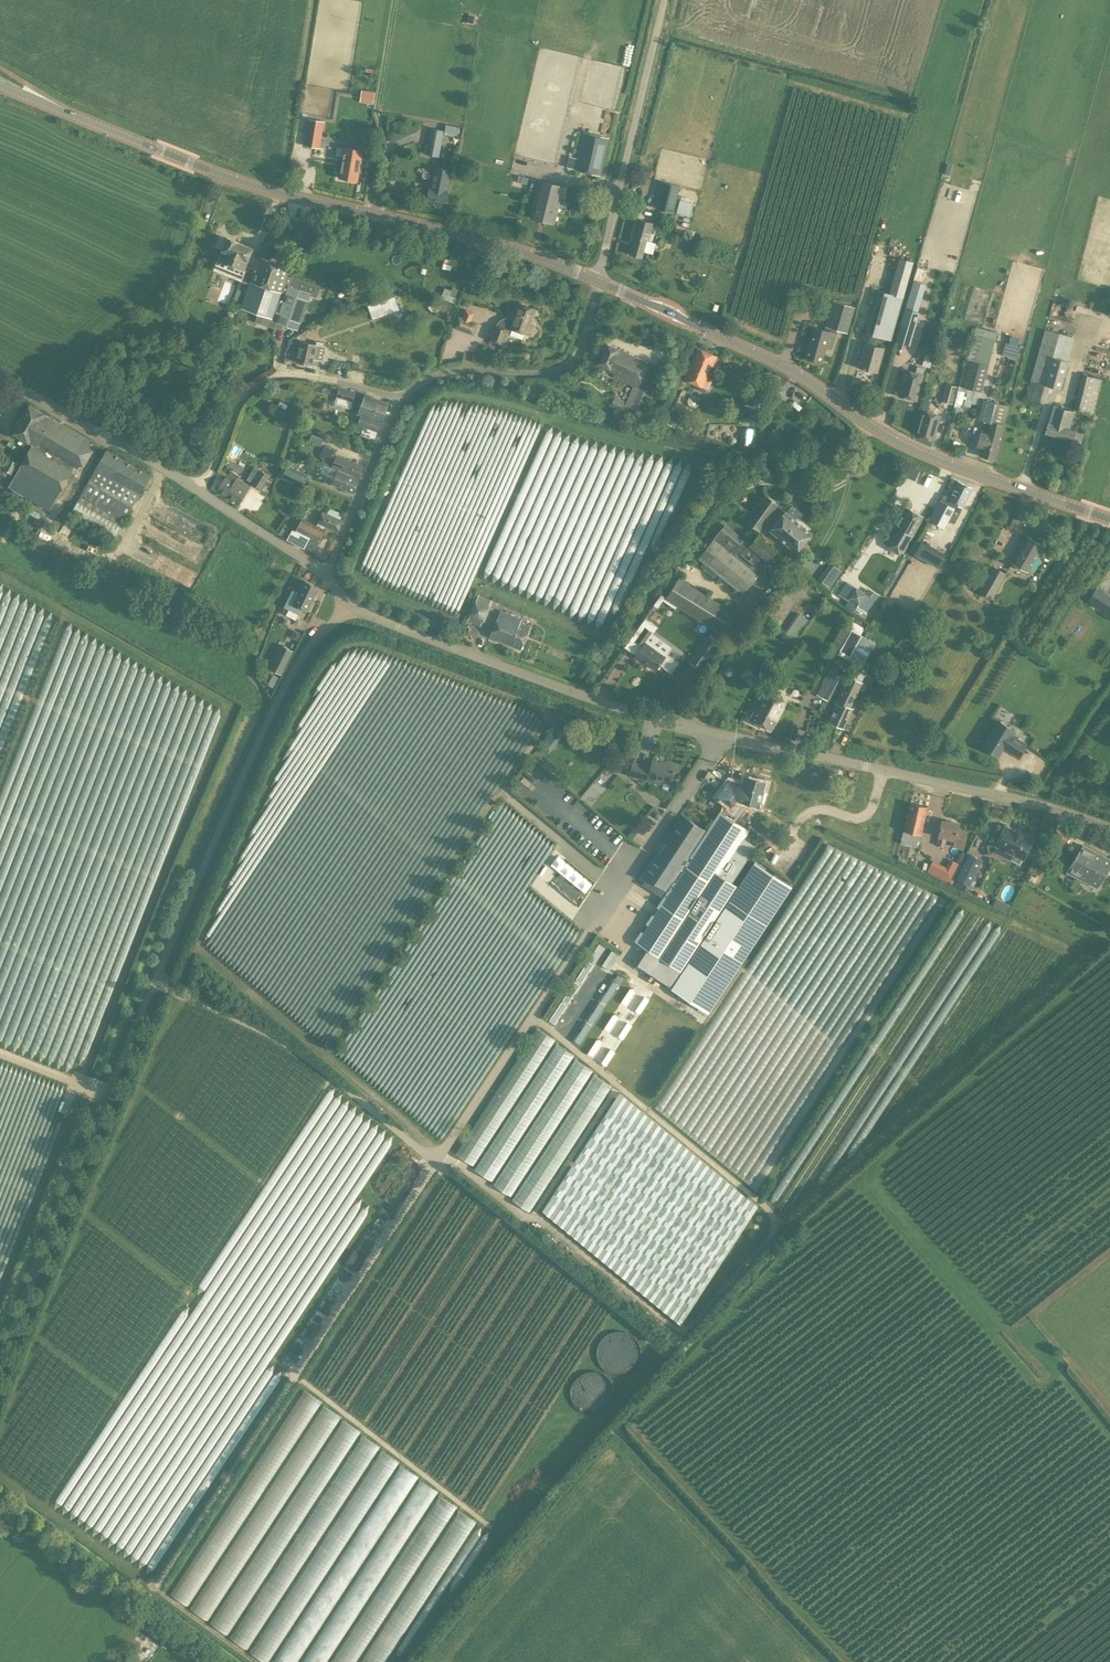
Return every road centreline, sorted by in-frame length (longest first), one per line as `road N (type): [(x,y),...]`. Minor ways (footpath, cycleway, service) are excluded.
road 1 (unclassified): [(0,1356),(120,1044),(283,688),(345,603)]
road 2 (unclassified): [(1109,828),(612,706),(345,603)]
road 3 (secondary): [(598,280),(477,238),(262,188),(51,106)]
road 4 (secondary): [(1109,519),(949,465),(888,436),(755,350),(598,280)]
road 5 (unclassified): [(598,280),(664,0)]
road 6 (unclassified): [(196,489),(251,389),(268,380),(320,378),(401,398)]
road 7 (unclassified): [(401,398),(441,372),(538,373),(570,363),(598,280)]
road 8 (unclassified): [(196,489),(0,377)]
road 9 (unclassified): [(325,574),(401,398)]
road 10 (unclassified): [(325,574),(196,489)]

